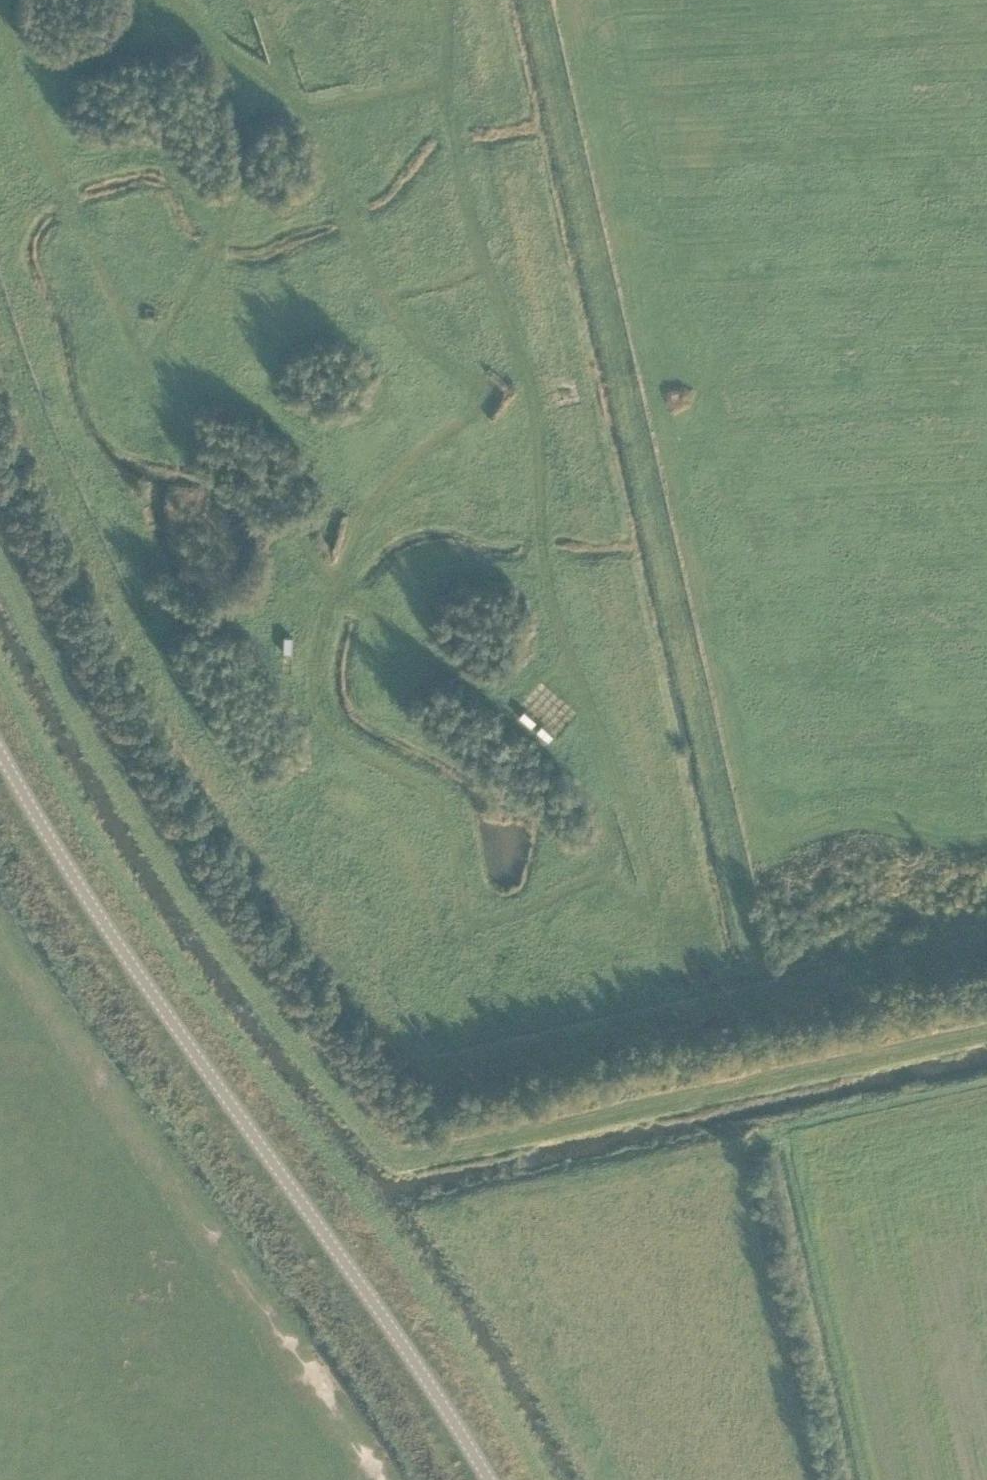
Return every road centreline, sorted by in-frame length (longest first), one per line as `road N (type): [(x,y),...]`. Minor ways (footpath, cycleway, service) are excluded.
road 1 (track): [(0,554),(234,961),(400,1164),(986,1030)]
road 2 (unclassified): [(488,1479),(100,933),(0,756)]

